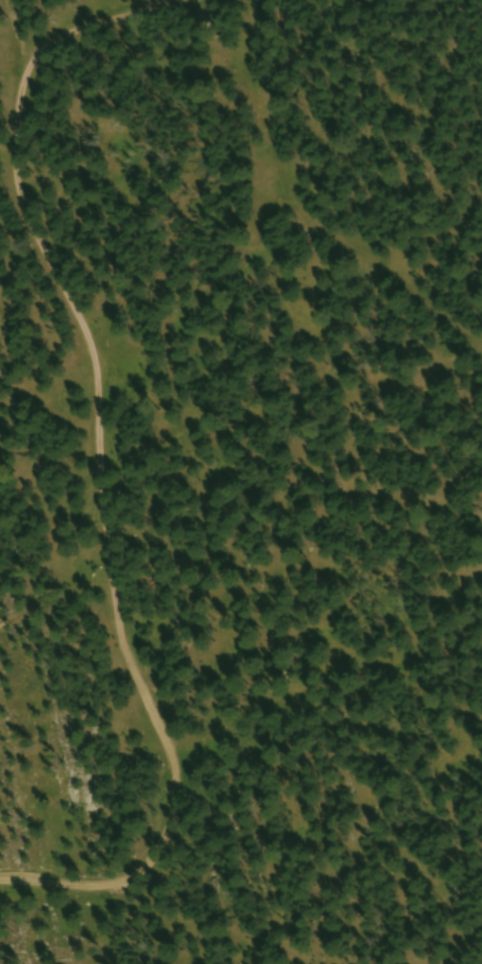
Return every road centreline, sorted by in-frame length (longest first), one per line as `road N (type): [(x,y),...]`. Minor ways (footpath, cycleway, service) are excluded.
road 1 (track): [(162,0),(32,55),(12,119),(12,179),(90,350),(91,460),(115,628),(174,778),(158,851),(116,881),(0,876)]

